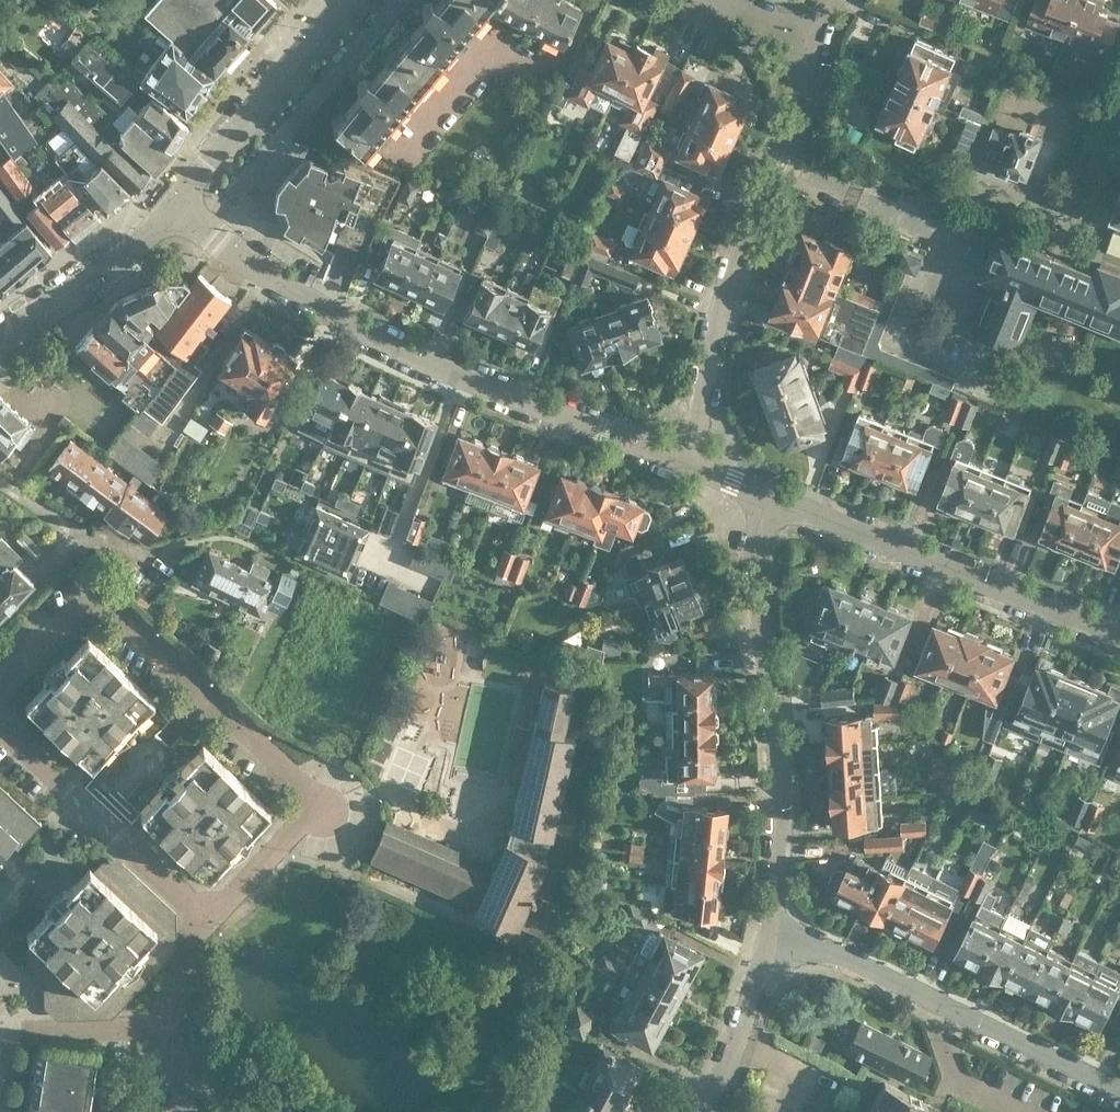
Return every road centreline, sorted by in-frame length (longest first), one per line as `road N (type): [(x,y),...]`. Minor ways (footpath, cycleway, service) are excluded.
road 1 (residential): [(0,696),(93,597),(311,791),(311,811),(208,920)]
road 2 (residential): [(685,462),(349,324),(208,225)]
road 3 (residential): [(685,462),(710,331),(812,72),(806,21)]
road 4 (residential): [(769,494),(755,568),(780,777),(778,940)]
road 5 (residential): [(1119,632),(769,494)]
road 6 (residential): [(1119,1094),(815,948),(778,940)]
road 7 (residential): [(302,572),(200,527),(156,562),(0,483)]
road 8 (residential): [(208,225),(396,0)]
road 9 (residential): [(208,920),(0,728)]
road 10 (residential): [(208,920),(196,975),(169,1014),(130,1032),(0,1034)]
road 11 (tertiary): [(184,199),(345,0)]
road 12 (tertiary): [(0,337),(119,258),(184,199)]
road 13 (residential): [(778,940),(705,1111)]

